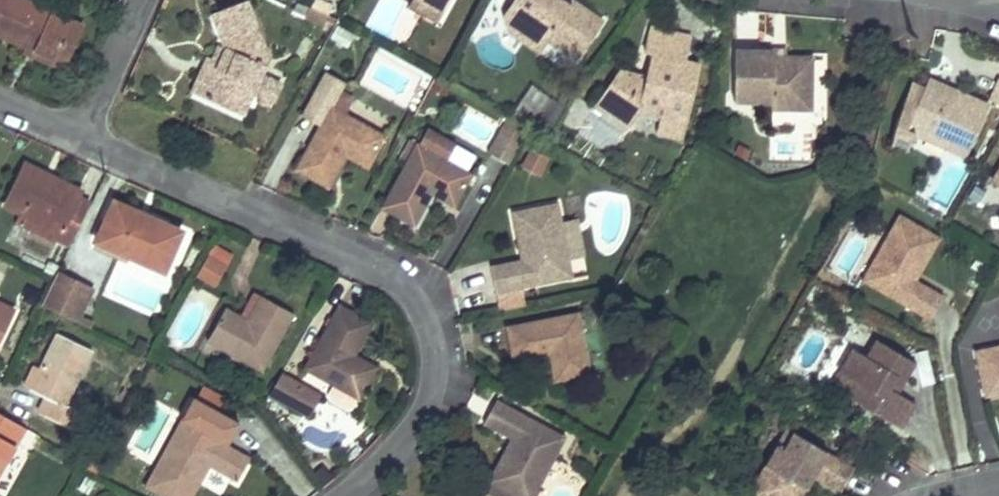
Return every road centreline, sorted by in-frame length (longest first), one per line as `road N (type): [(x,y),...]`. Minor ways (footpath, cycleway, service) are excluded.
road 1 (residential): [(92,143),(404,284),(441,354),(422,433),(344,495)]
road 2 (residential): [(147,0),(92,143)]

